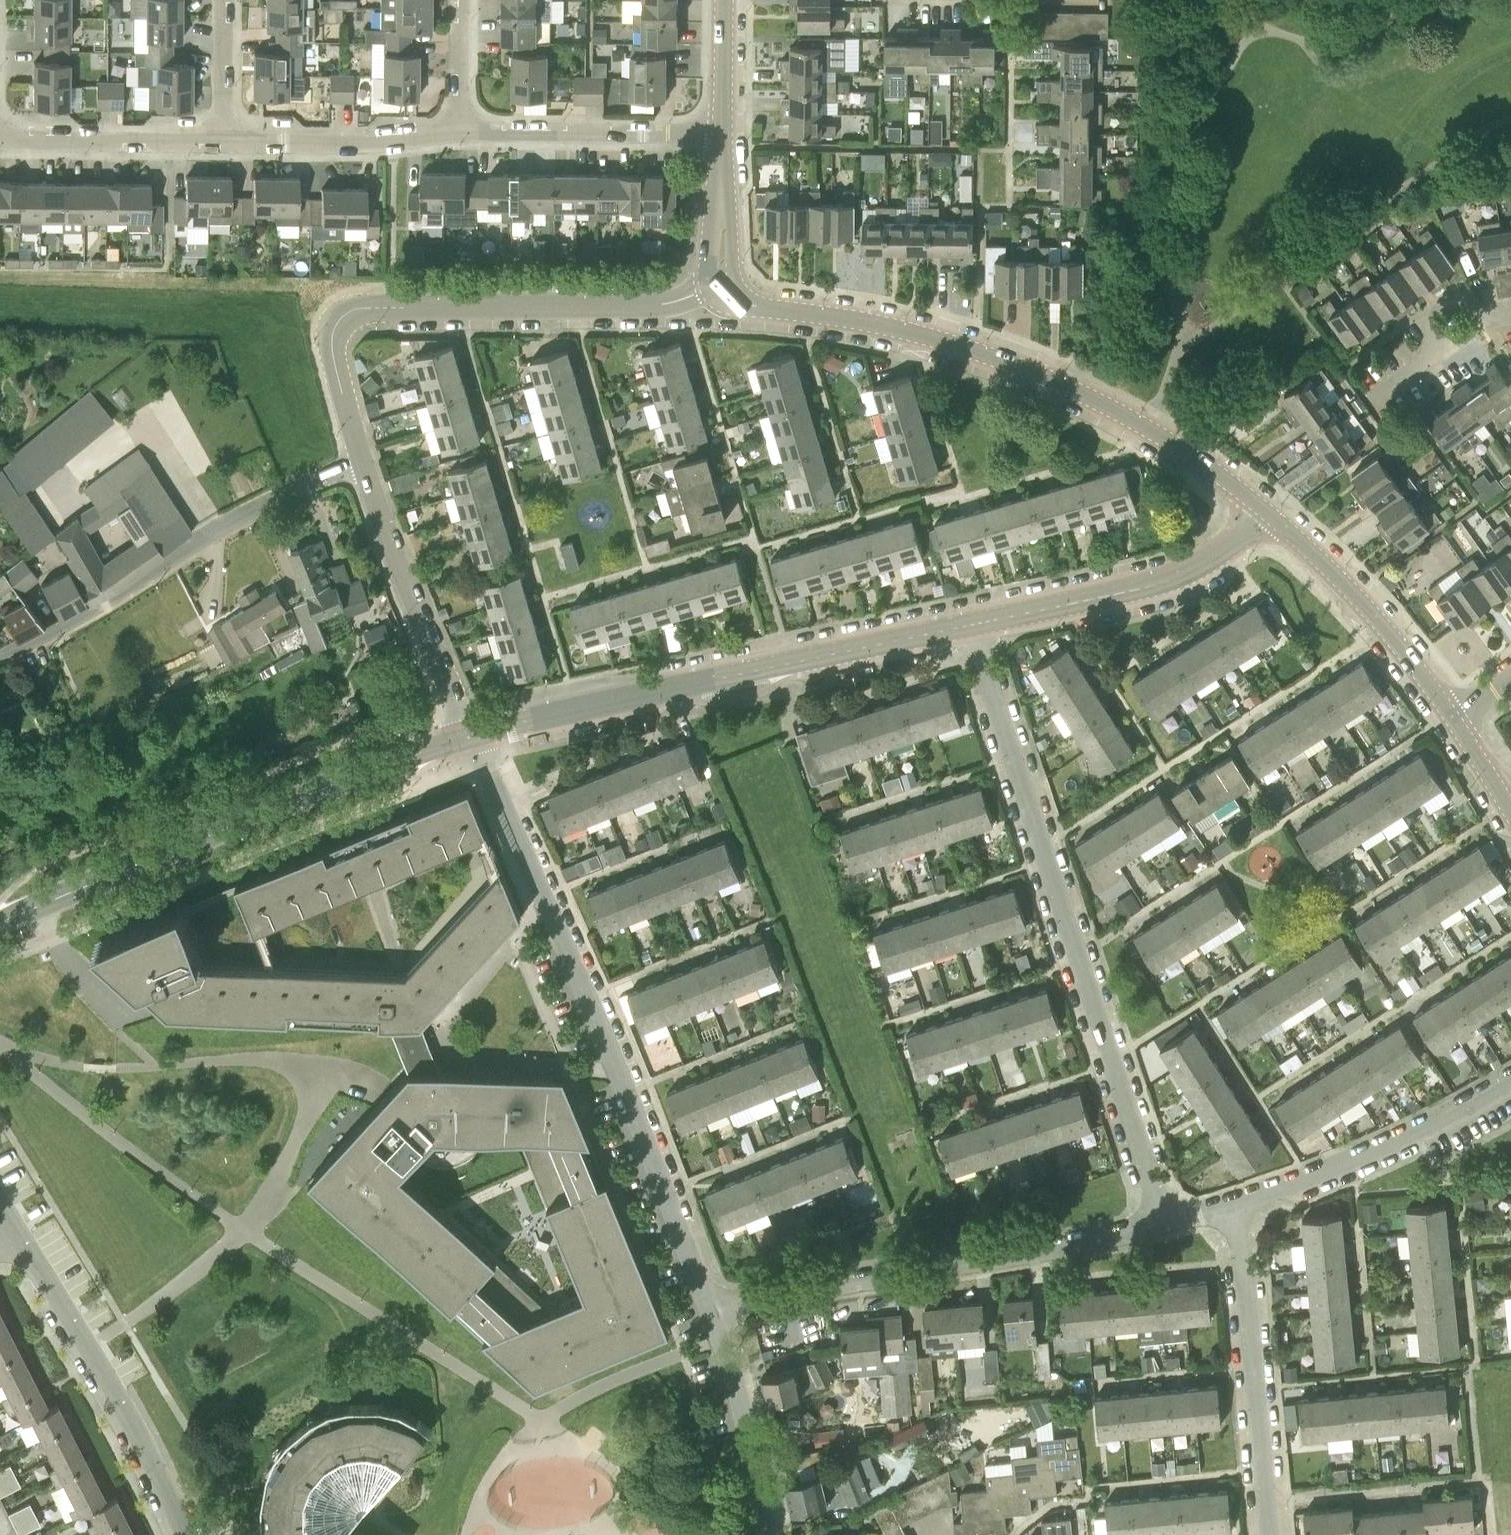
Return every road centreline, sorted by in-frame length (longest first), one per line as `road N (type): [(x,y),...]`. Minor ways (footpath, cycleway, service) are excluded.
road 1 (residential): [(1163,1223),(969,624)]
road 2 (residential): [(708,1305),(627,1090),(471,736)]
road 3 (residential): [(1266,510),(1166,438),(1058,381),(959,344),(754,304),(726,288)]
road 4 (residential): [(364,457),(332,347),(352,309),(671,303),(726,288)]
road 5 (residential): [(471,736),(969,624)]
road 6 (residential): [(0,921),(471,736)]
road 7 (residential): [(708,1305),(1163,1223)]
road 8 (unclassified): [(0,656),(87,616),(218,529),(364,457)]
road 9 (residential): [(187,1534),(111,1385),(21,1235)]
road 10 (residential): [(1270,1534),(1237,1200)]
road 11 (residential): [(969,624),(1180,577),(1225,551),(1266,510)]
road 12 (residential): [(1237,1200),(1369,1151),(1510,1079)]
road 13 (residential): [(471,736),(364,457)]
road 14 (residential): [(1452,716),(1386,629),(1266,510)]
road 15 (residential): [(459,131),(723,133)]
road 16 (residential): [(1510,316),(1485,320),(1462,288),(1418,320),(1439,349),(1368,400)]
road 17 (residential): [(222,143),(353,143),(459,131)]
road 18 (residential): [(763,1534),(708,1305)]
road 19 (residential): [(222,143),(22,141),(0,134)]
road 20 (residential): [(726,288),(718,248),(723,133)]
road 21 (residential): [(224,0),(222,143)]
road 22 (residential): [(723,133),(725,0)]
road 23 (residential): [(459,131),(461,0)]

